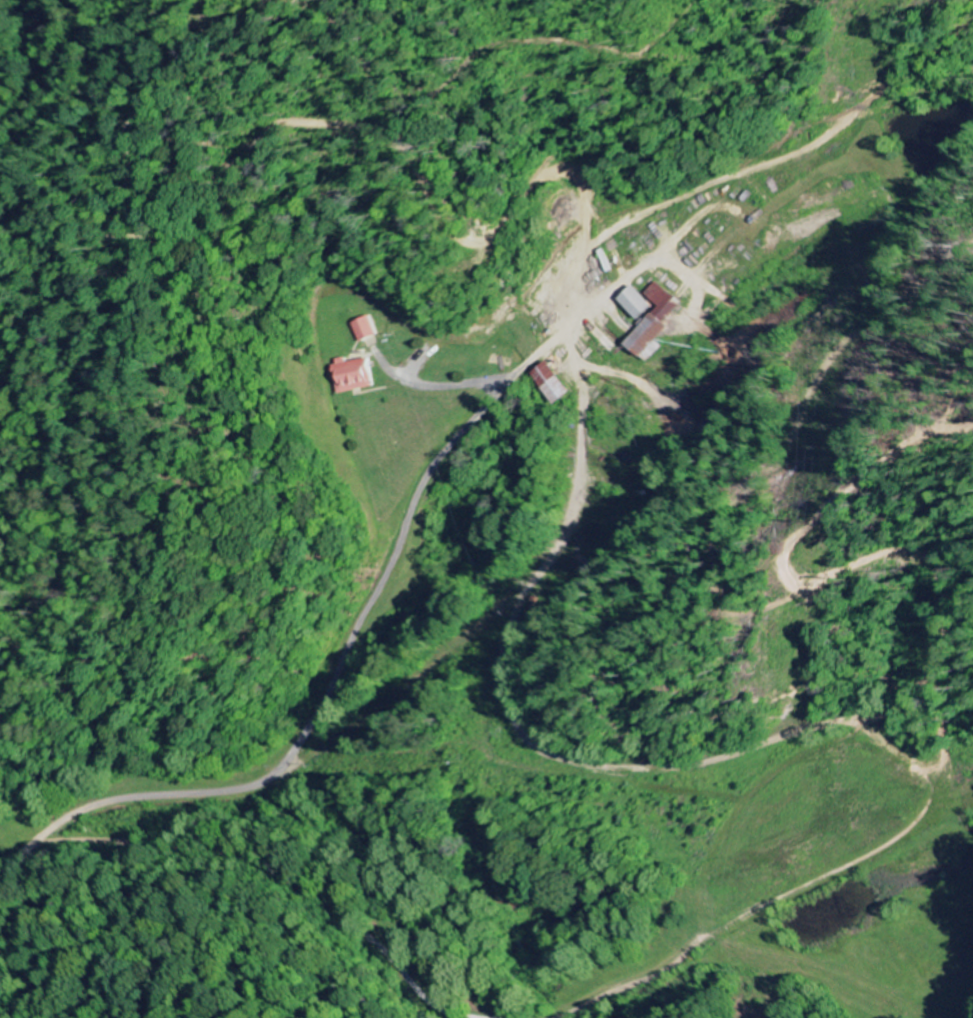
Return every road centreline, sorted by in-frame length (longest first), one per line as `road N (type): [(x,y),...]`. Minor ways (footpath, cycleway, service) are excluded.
road 1 (residential): [(0,868),(89,807),(219,793),(273,778),(350,730),(534,582),(584,500),(586,435),(598,391),(576,340)]

